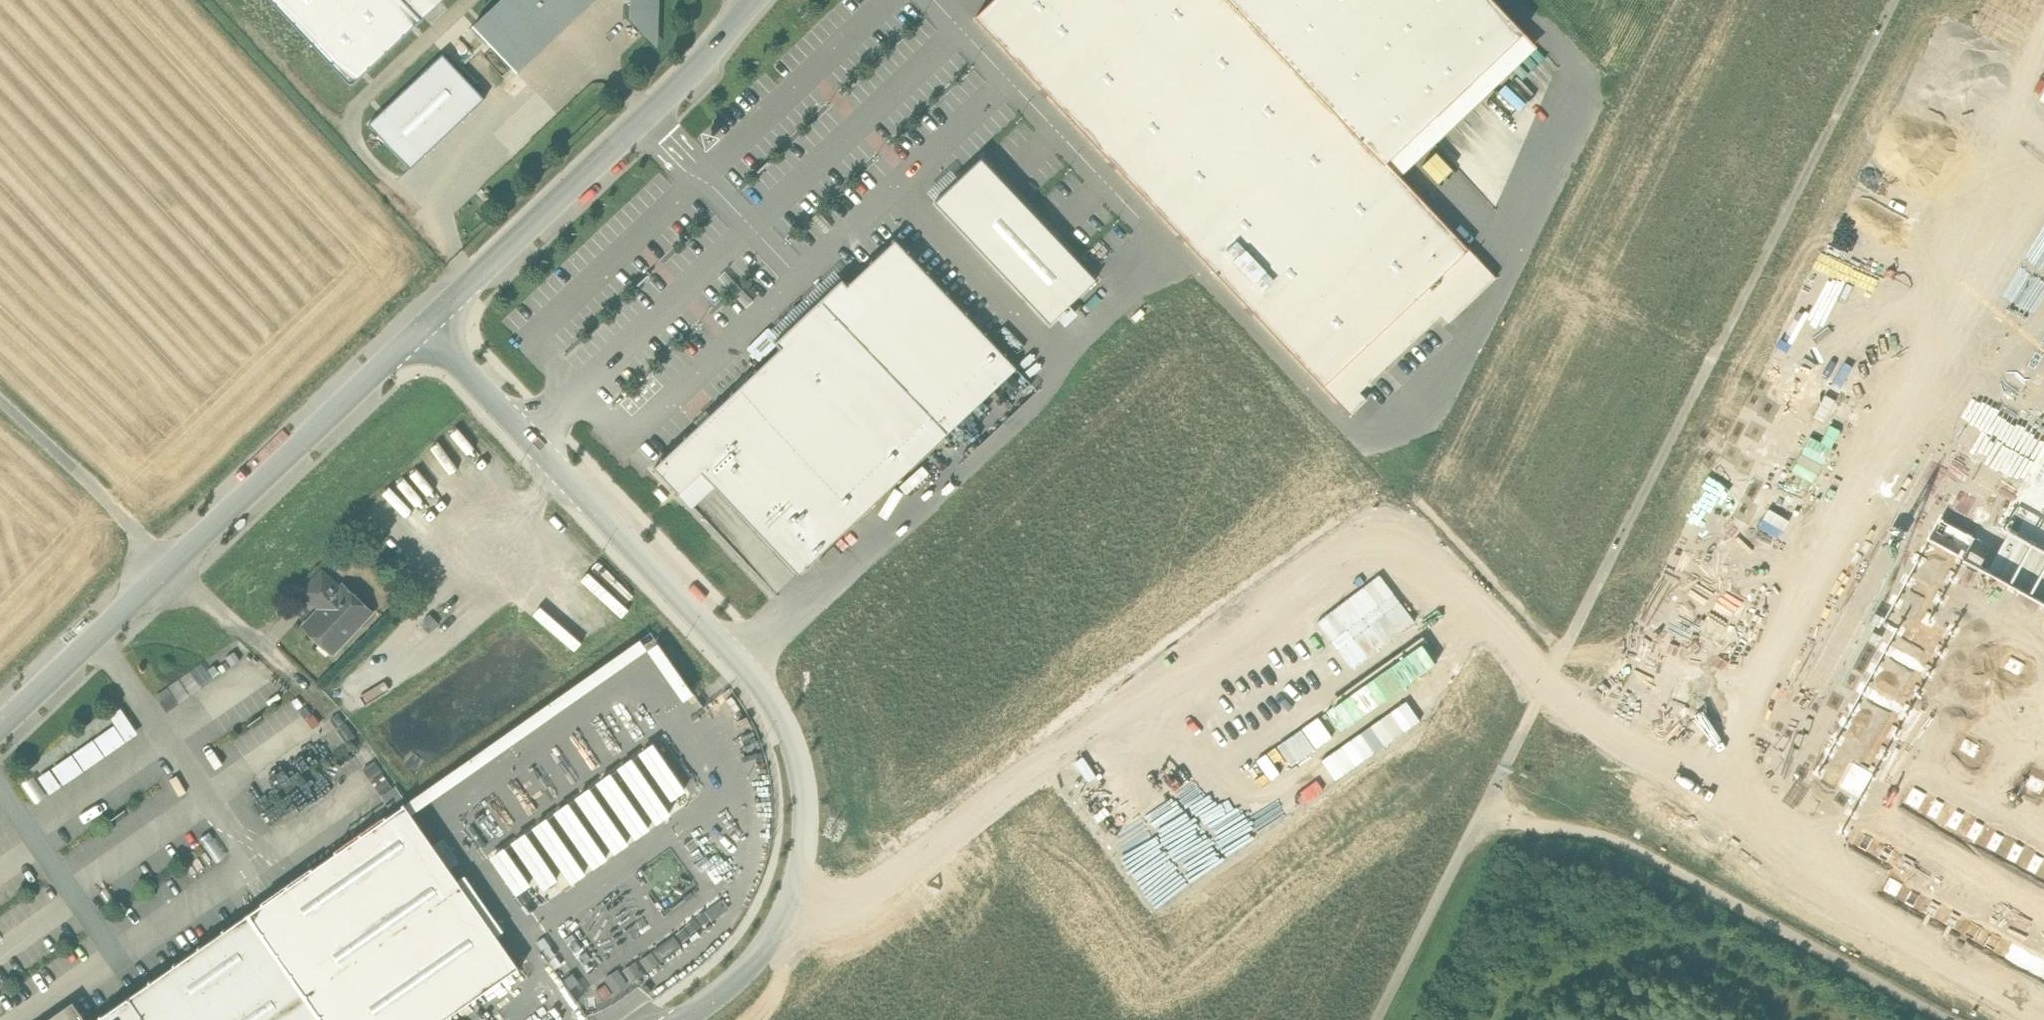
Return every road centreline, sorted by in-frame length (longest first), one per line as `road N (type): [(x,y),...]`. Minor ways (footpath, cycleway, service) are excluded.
road 1 (unclassified): [(425,324),(740,659),(783,720),(805,781),(804,842),(792,894),(768,943),(685,1017)]
road 2 (track): [(1947,1019),(1633,848),(1590,833),(1494,823),(1465,846)]
road 3 (unclassified): [(425,324),(644,121),(756,0)]
road 4 (residential): [(1339,1019),(1529,660)]
road 5 (unclassified): [(183,555),(425,324)]
road 6 (unclassified): [(0,728),(183,555)]
road 7 (unclassified): [(183,555),(0,385)]
road 8 (track): [(1376,1019),(1465,846)]

